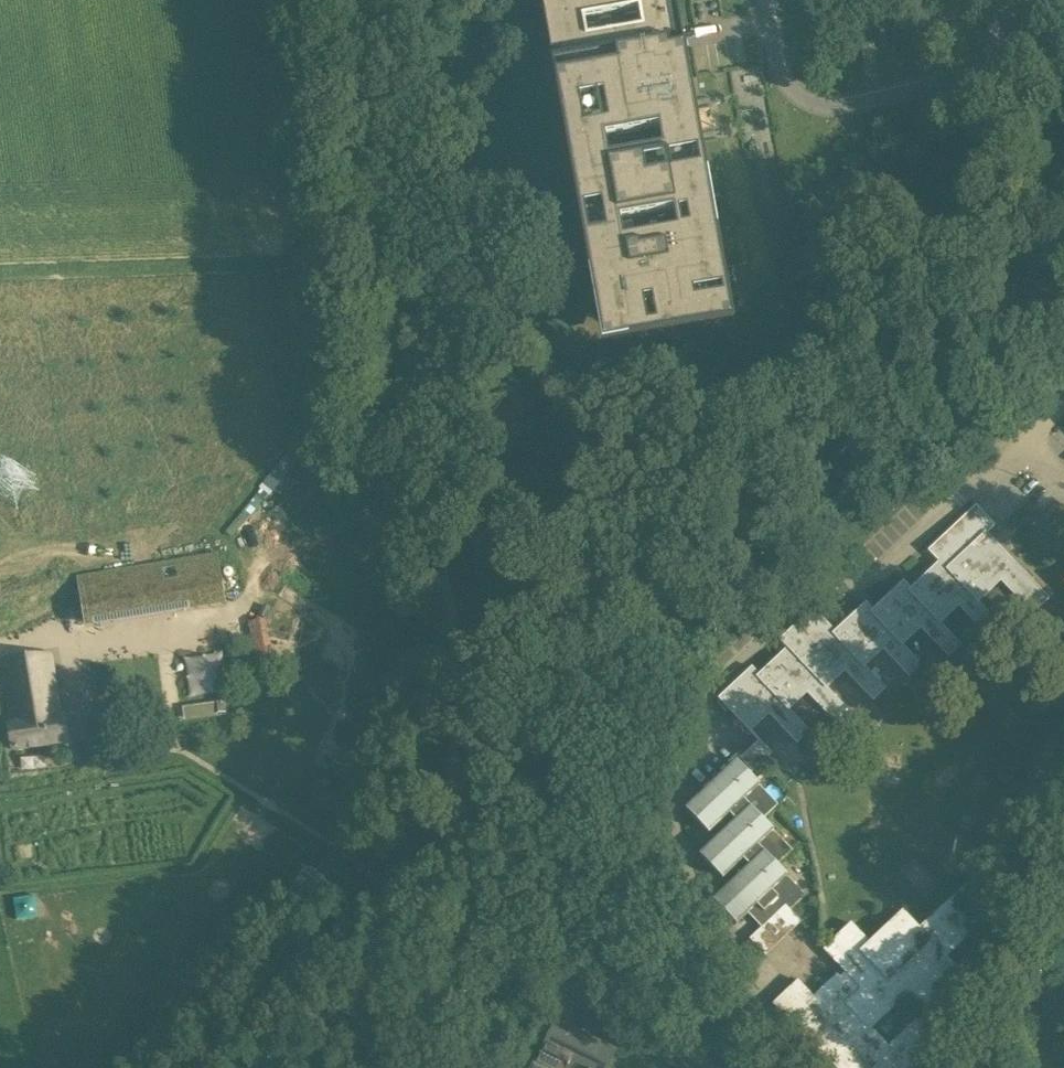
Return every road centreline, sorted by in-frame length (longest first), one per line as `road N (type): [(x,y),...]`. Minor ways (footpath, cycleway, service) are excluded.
road 1 (residential): [(766,0),(781,72),(808,100),(886,95),(1063,55)]
road 2 (track): [(73,641),(111,641),(228,615),(261,587)]

